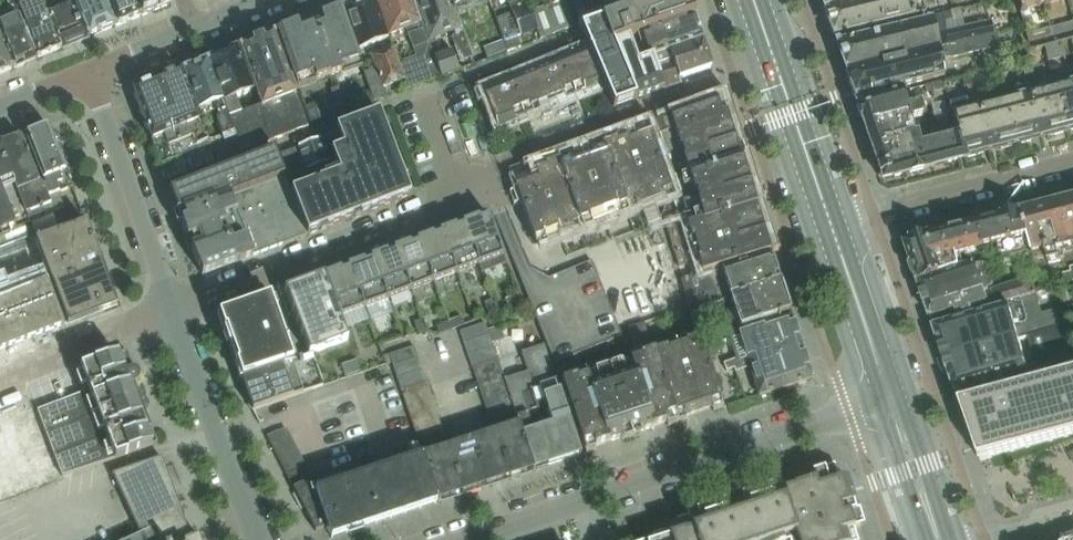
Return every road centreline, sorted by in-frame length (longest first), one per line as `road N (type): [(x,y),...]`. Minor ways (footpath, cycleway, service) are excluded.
road 1 (residential): [(776,64),(462,180)]
road 2 (residential): [(462,180),(468,195),(173,310)]
road 3 (residential): [(583,501),(888,398)]
road 4 (residential): [(173,310),(88,71)]
road 5 (residential): [(833,234),(895,209),(1072,163)]
road 6 (residential): [(257,539),(173,310)]
road 7 (residential): [(173,310),(0,375)]
road 8 (secondary): [(833,234),(776,64)]
road 9 (secondary): [(888,398),(833,234)]
road 10 (secondary): [(938,539),(888,398)]
road 11 (residential): [(467,539),(583,501)]

